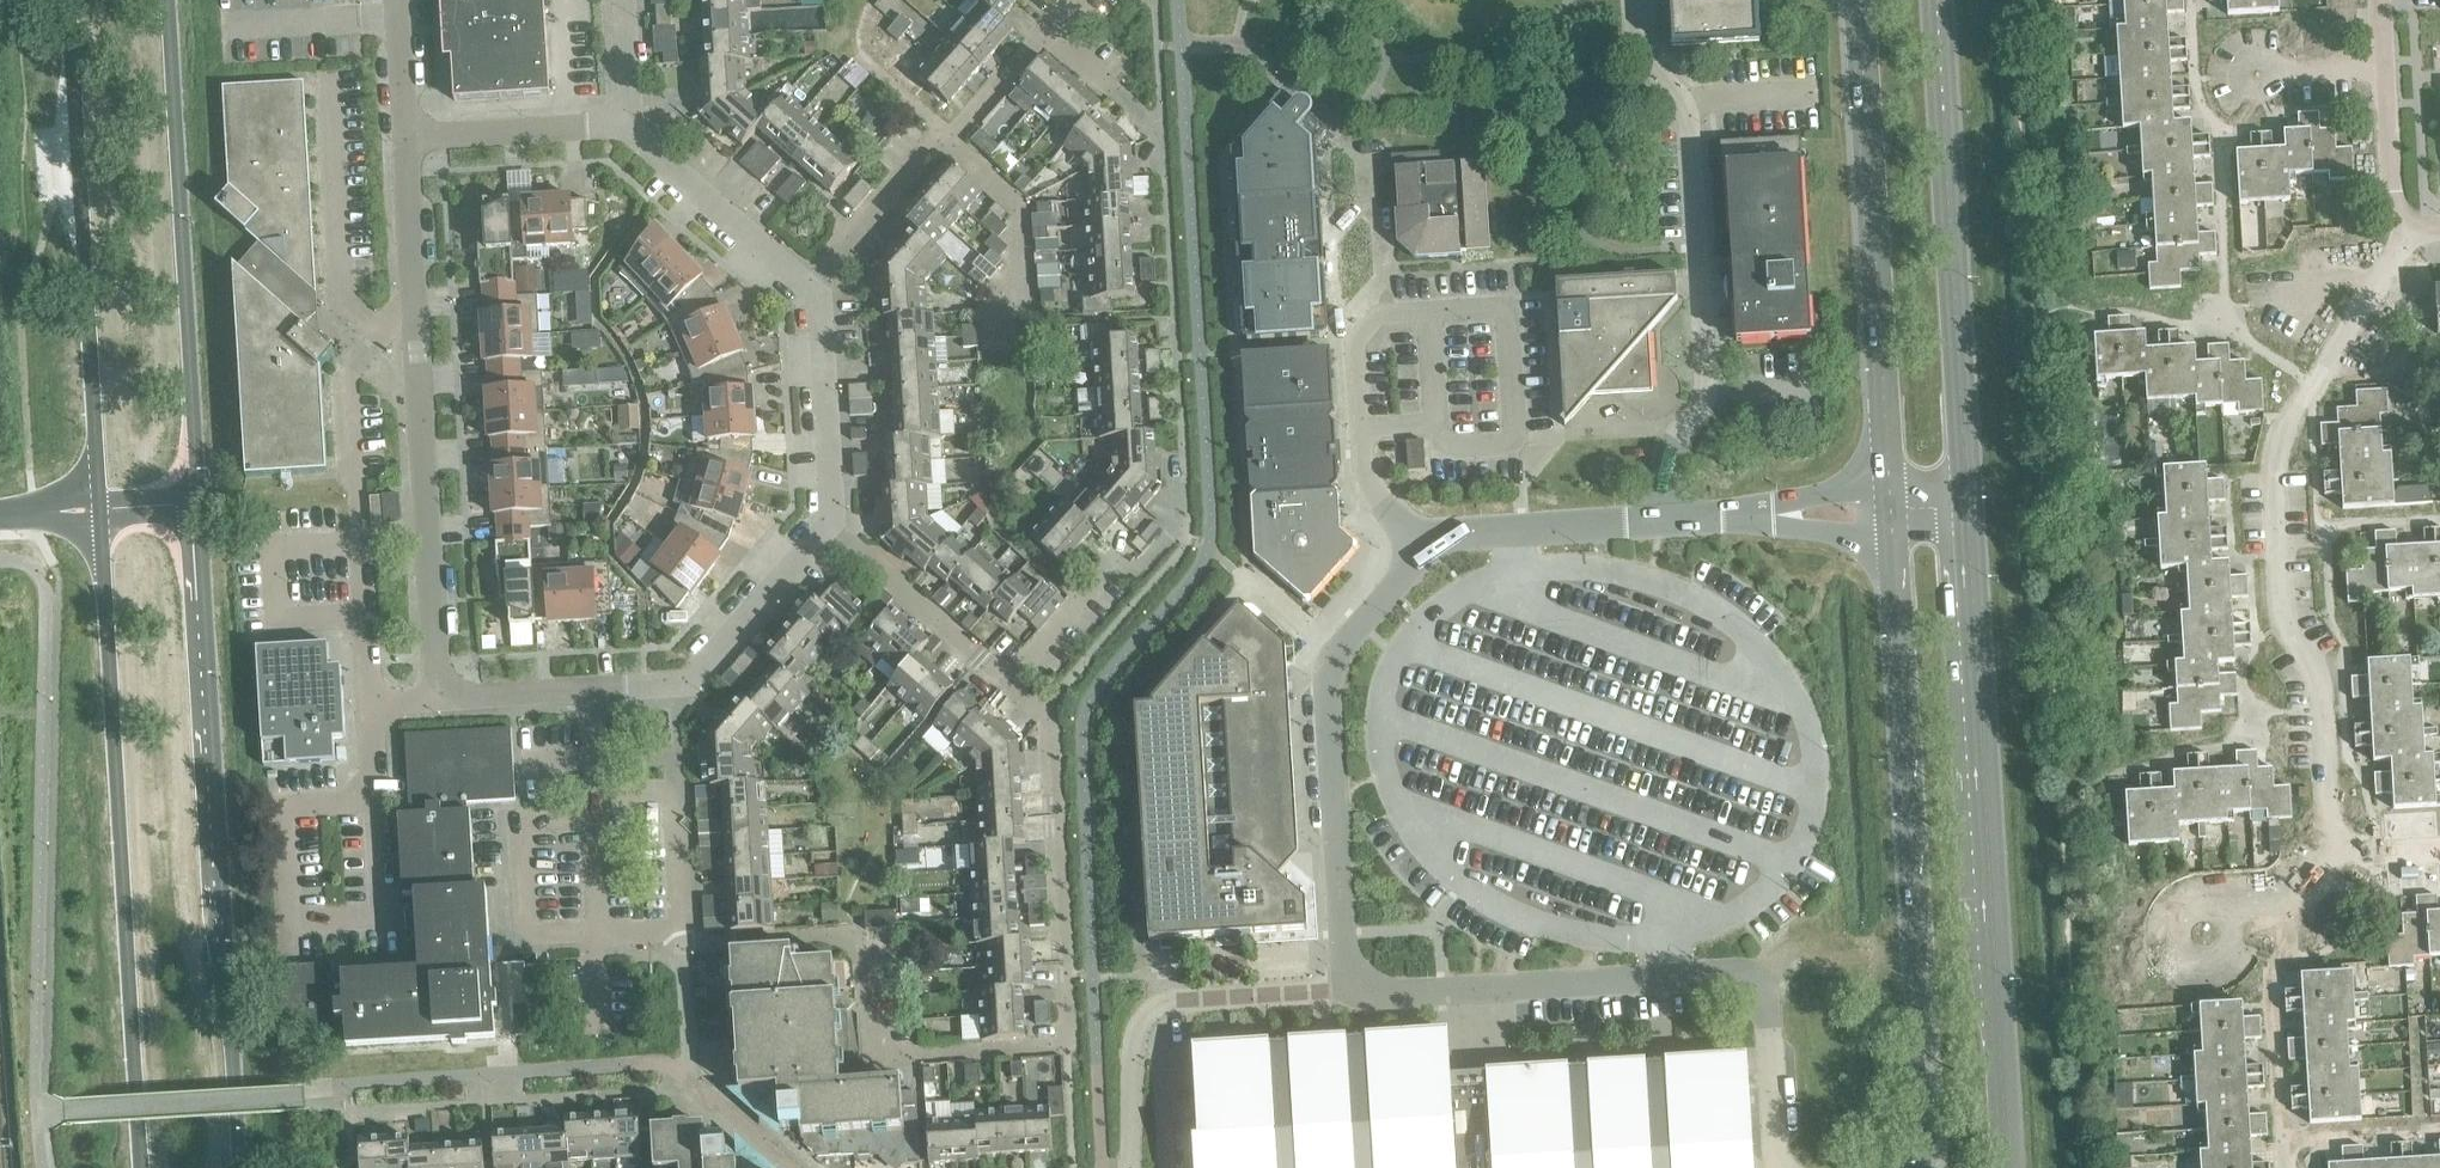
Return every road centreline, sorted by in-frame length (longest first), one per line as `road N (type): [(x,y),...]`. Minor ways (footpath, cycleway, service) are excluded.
road 1 (residential): [(593,943),(845,937),(872,985),(876,1042),(894,1054),(1066,1052),(1043,711),(1008,681)]
road 2 (secondary): [(240,1167),(199,500)]
road 3 (secondary): [(2003,1167),(1963,504)]
road 4 (secondary): [(99,509),(141,1167)]
road 5 (secondary): [(1888,527),(1927,1167)]
road 6 (unclassified): [(1775,1167),(1758,983),(1736,969),(1344,991)]
road 7 (residential): [(2340,843),(2284,589),(2274,490),(2288,435),(2379,279)]
road 8 (residential): [(435,698),(410,139)]
road 9 (unclassified): [(1665,524),(1677,438),(1707,393),(1702,302),(1686,101),(1635,49),(1631,0)]
road 10 (secondary): [(71,0),(99,509)]
road 11 (secondary): [(1963,504),(1934,0)]
road 12 (secondary): [(199,500),(169,0)]
road 13 (secondary): [(1857,0),(1886,487)]
road 14 (unclassified): [(1344,991),(1326,673),(1407,574)]
road 15 (residential): [(1131,1167),(1132,1038),(1149,1014),(1168,1003),(1344,991)]
road 16 (unclassified): [(1428,307),(1383,312),(1359,341),(1357,477),(1407,574)]
road 17 (residential): [(586,693),(677,691),(828,523)]
road 18 (unclassified): [(1407,574),(1435,541),(1665,524)]
road 19 (residential): [(586,693),(593,943)]
road 20 (residential): [(1008,681),(1104,573),(1142,568),(1180,517)]
road 21 (residential): [(828,523),(822,300),(809,281)]
road 22 (residential): [(1008,681),(828,523)]
road 23 (residential): [(809,281),(635,127)]
road 24 (residential): [(410,139),(635,127)]
road 25 (residential): [(809,281),(947,138)]
road 26 (residential): [(947,138),(1021,208),(1024,304)]
road 27 (residential): [(2191,932),(2283,901),(2340,843)]
road 28 (residential): [(226,24),(403,14)]
road 29 (residential): [(2387,68),(2399,228)]
road 30 (residential): [(435,698),(586,693)]
road 31 (residential): [(1160,131),(1049,32)]
road 32 (residential): [(947,138),(1049,32)]
road 33 (residential): [(2251,71),(2387,68)]
road 34 (residential): [(635,127),(624,0)]
road 35 (residential): [(410,139),(403,14)]

